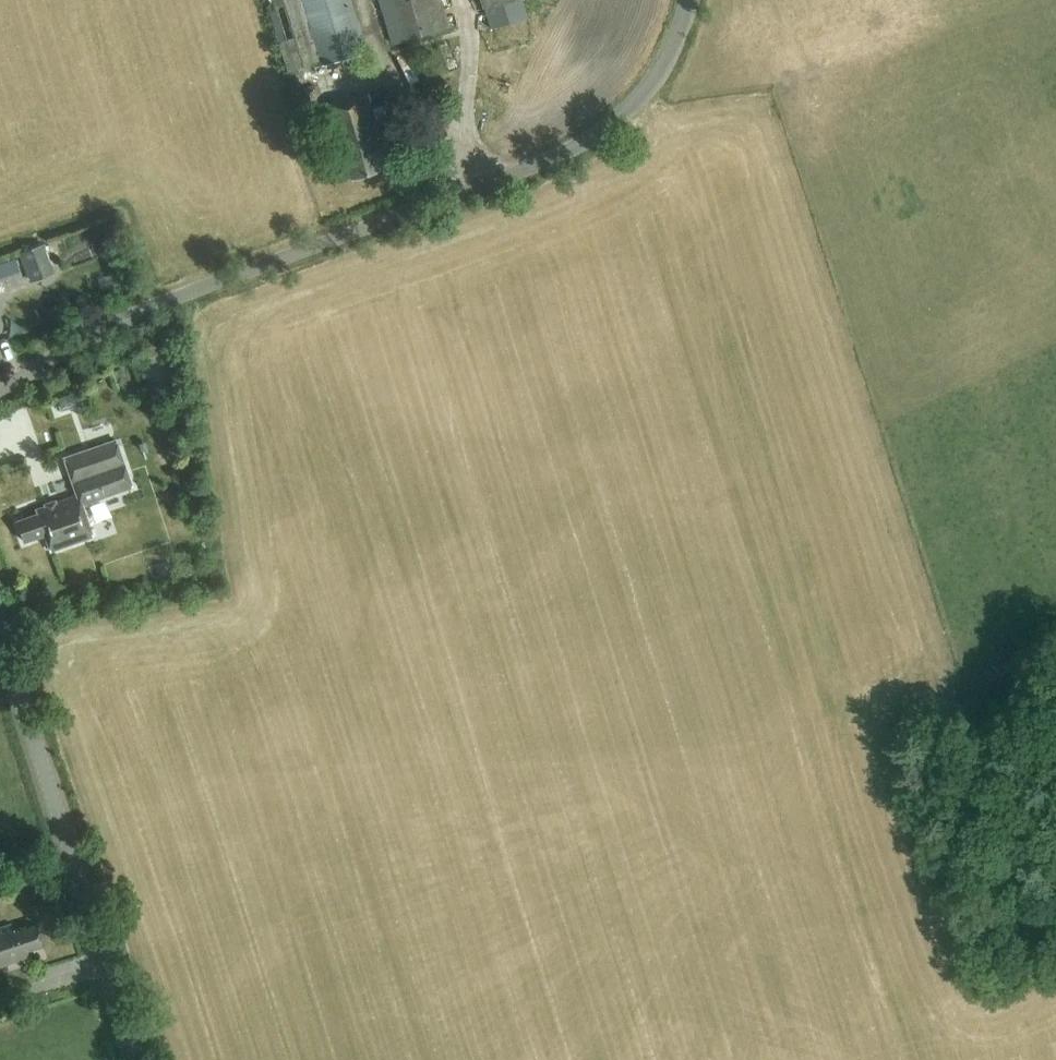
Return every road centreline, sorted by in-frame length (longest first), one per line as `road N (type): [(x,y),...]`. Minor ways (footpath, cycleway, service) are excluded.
road 1 (unclassified): [(0,388),(162,303),(574,148),(640,96),(671,49),(689,0)]
road 2 (tertiary): [(140,1059),(0,622)]

